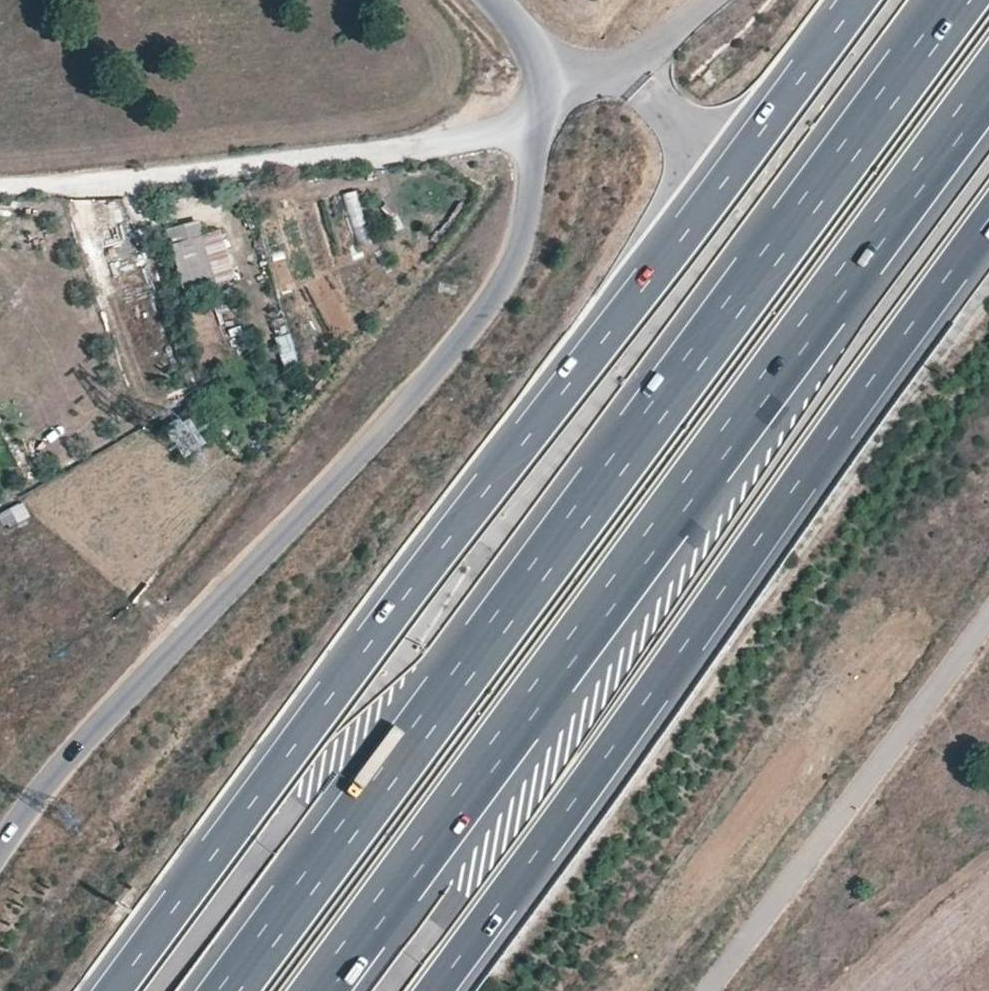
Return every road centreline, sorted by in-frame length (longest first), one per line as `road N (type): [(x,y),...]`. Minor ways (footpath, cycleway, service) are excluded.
road 1 (motorway): [(859,0),(113,990)]
road 2 (motorway): [(960,0),(229,990)]
road 3 (motorway): [(320,990),(988,83)]
road 4 (unclassified): [(551,84),(501,267),(0,866)]
road 5 (motorway): [(434,990),(988,219)]
road 6 (track): [(0,177),(475,135),(518,125),(551,84)]

